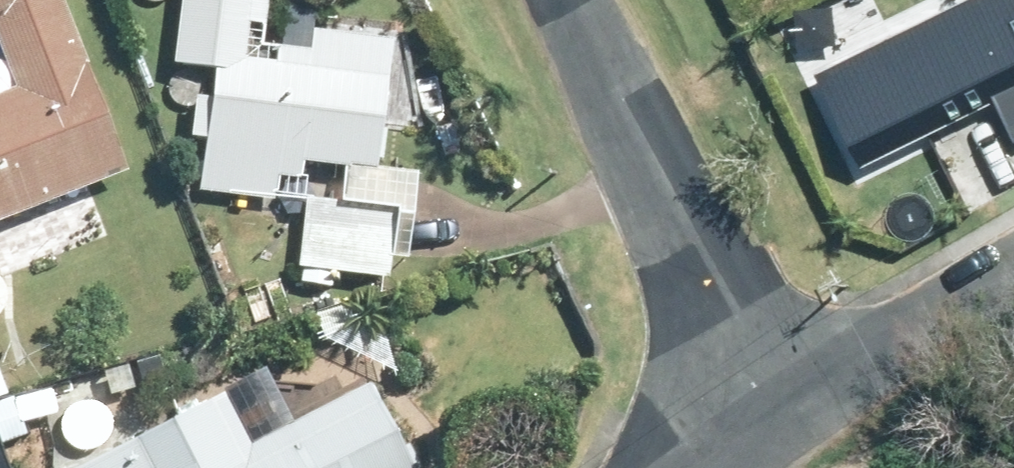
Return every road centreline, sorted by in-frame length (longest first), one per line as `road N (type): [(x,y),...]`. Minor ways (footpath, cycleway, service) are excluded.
road 1 (residential): [(571,0),(775,420)]
road 2 (residential): [(1013,279),(775,420)]

